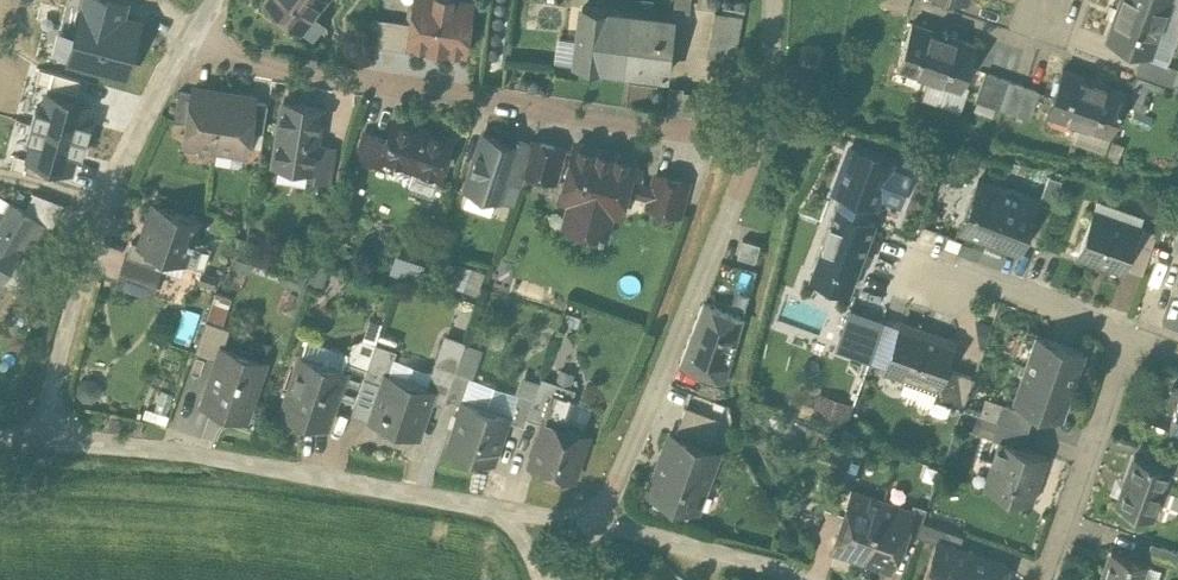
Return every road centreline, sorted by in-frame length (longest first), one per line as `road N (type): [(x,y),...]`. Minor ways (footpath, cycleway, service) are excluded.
road 1 (residential): [(186,47),(758,139)]
road 2 (residential): [(497,507),(143,445),(43,439)]
road 3 (residential): [(758,139),(602,523)]
road 4 (residential): [(1136,331),(1045,579)]
road 5 (residential): [(108,202),(43,439)]
road 6 (residential): [(1136,331),(941,258)]
road 7 (residential): [(793,579),(768,566),(602,523)]
road 8 (residential): [(186,47),(108,202)]
road 9 (residential): [(780,0),(758,139)]

